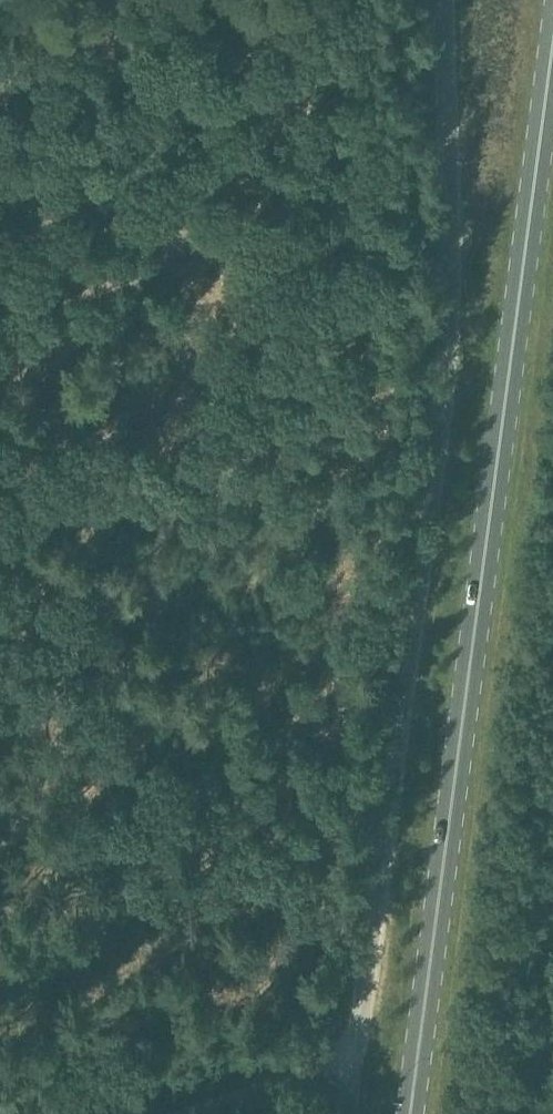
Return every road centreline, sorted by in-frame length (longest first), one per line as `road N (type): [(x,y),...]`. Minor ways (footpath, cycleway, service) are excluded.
road 1 (primary): [(410,1113),(552,42)]
road 2 (tertiary): [(369,1048),(454,326),(450,0)]
road 3 (unclassified): [(526,1113),(552,905)]
road 4 (unclassified): [(184,1113),(369,1048)]

